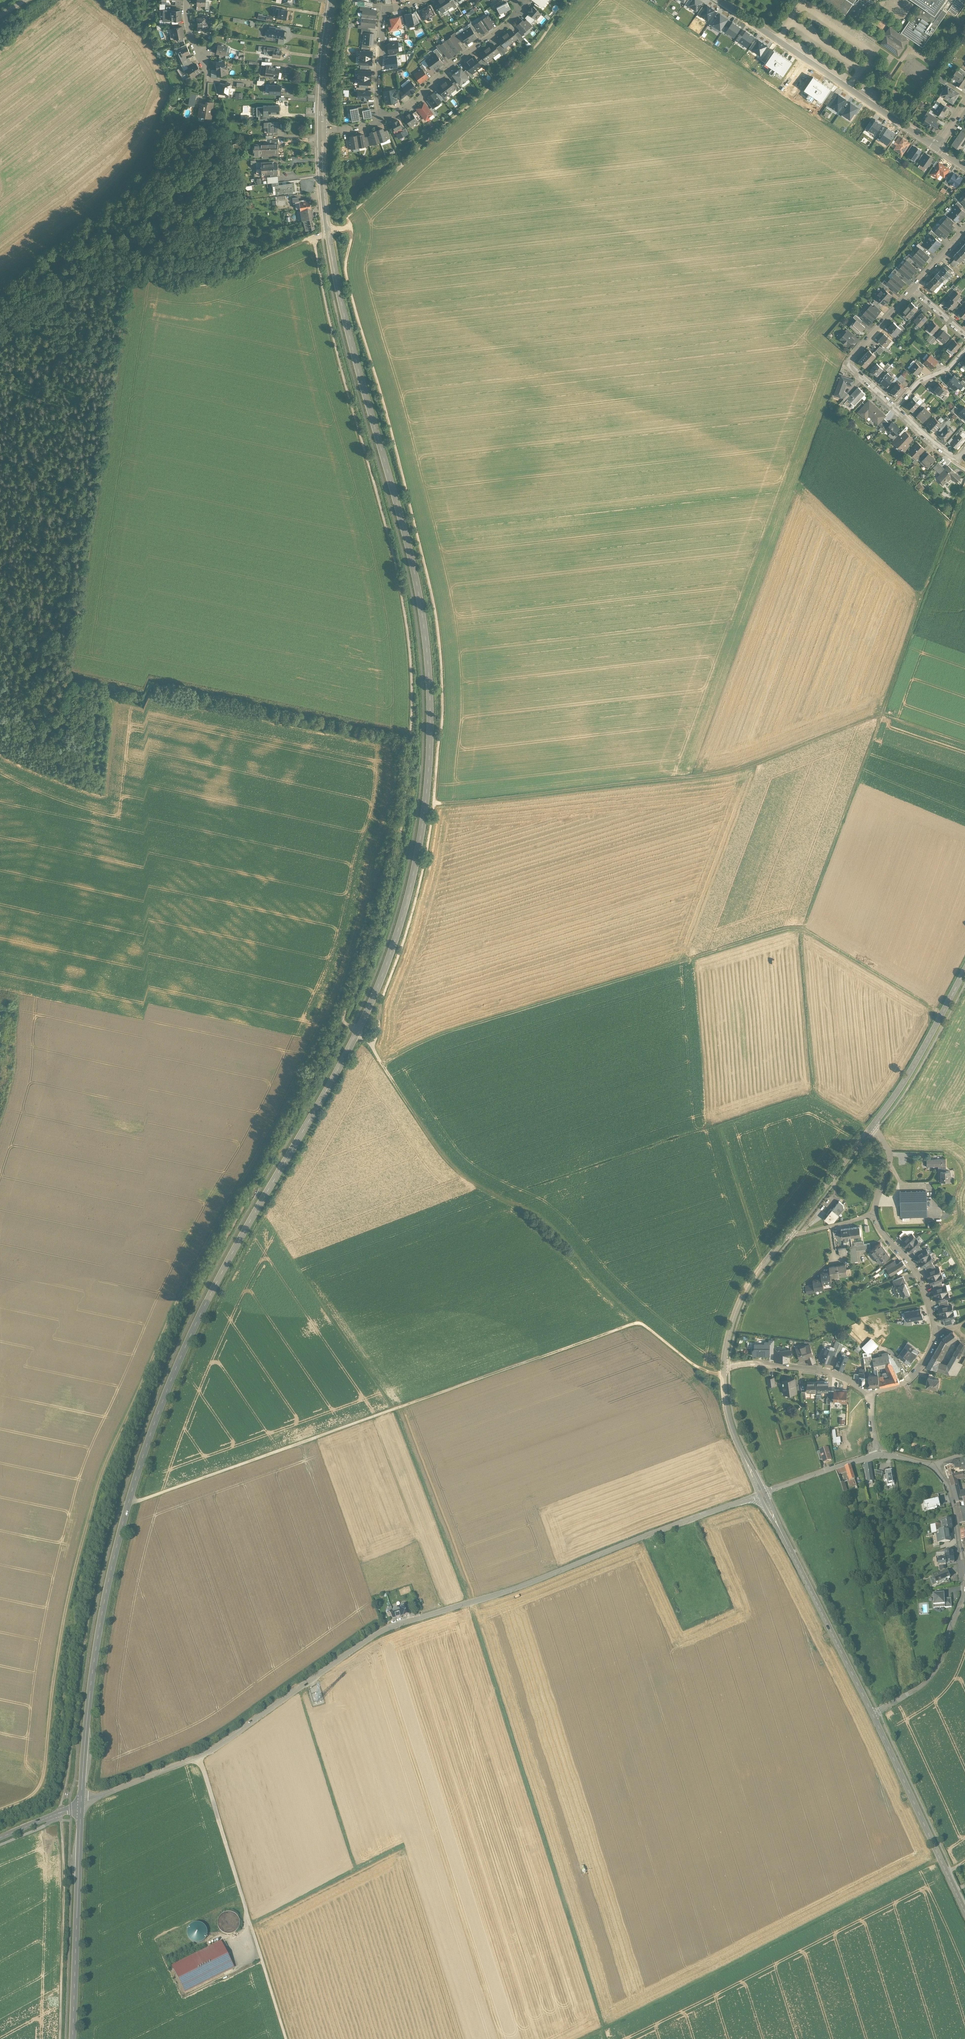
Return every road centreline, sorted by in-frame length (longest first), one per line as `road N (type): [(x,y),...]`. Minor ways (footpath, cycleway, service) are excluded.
road 1 (secondary): [(81,1805),(98,1636),(145,1451),(221,1275),(382,978),(422,829),(432,736),(425,630),(341,306),(322,130)]
road 2 (track): [(0,1807),(31,1794),(42,1778),(62,1624),(107,1458),(185,1283),(343,975),(378,842),(386,830),(403,832)]
road 3 (track): [(606,2038),(470,1602),(395,1409),(266,1221)]
road 4 (track): [(341,1022),(195,1298),(128,1462),(87,1629),(60,1812)]
road 5 (track): [(313,238),(398,574),(413,704),(396,866),(341,1022)]
road 6 (tertiary): [(762,1494),(387,1628),(209,1751),(81,1805)]
road 7 (track): [(964,483),(798,931),(810,1099)]
road 8 (track): [(384,1067),(442,1036),(794,927),(940,1013)]
road 9 (track): [(964,744),(877,714),(732,772),(434,805)]
road 10 (track): [(641,1323),(128,1504)]
road 11 (track): [(106,273),(58,354),(38,373),(27,404),(45,511),(39,657),(22,660),(0,627)]
road 12 (track): [(940,1858),(583,2038)]
road 13 (track): [(370,1042),(451,1163),(549,1223),(641,1323)]
road 14 (track): [(501,1198),(800,1099),(870,1131)]
road 15 (track): [(0,325),(84,276),(206,285),(313,238)]
road 16 (track): [(200,1757),(286,2038)]
road 17 (residential): [(872,1713),(930,1677),(962,1602),(956,1510),(935,1463)]
road 18 (residential): [(718,0),(936,148)]
road 19 (tertiary): [(872,1713),(762,1494)]
road 20 (secondary): [(73,2038),(81,1805)]
road 21 (residential): [(870,1396),(909,1381),(935,1337),(919,1276),(873,1215)]
road 22 (track): [(60,2038),(60,1812)]
road 23 (tertiary): [(964,1911),(872,1713)]
road 24 (tertiary): [(870,1131),(964,967)]
road 25 (track): [(298,1690),(355,1869)]
road 26 (residential): [(383,119),(513,20),(520,4)]
road 27 (track): [(404,1844),(251,1924)]
road 28 (residential): [(913,290),(850,364),(895,409)]
road 29 (residential): [(724,1367),(826,1373),(870,1396)]
road 30 (tertiary): [(724,1367),(742,1296),(788,1234)]
road 31 (track): [(719,1126),(765,1263)]
road 32 (tertiary): [(762,1494),(728,1418),(724,1367)]
road 33 (tertiary): [(788,1234),(870,1131)]
road 34 (secondary): [(322,130),(332,0)]
road 35 (residential): [(762,1494),(877,1452)]

